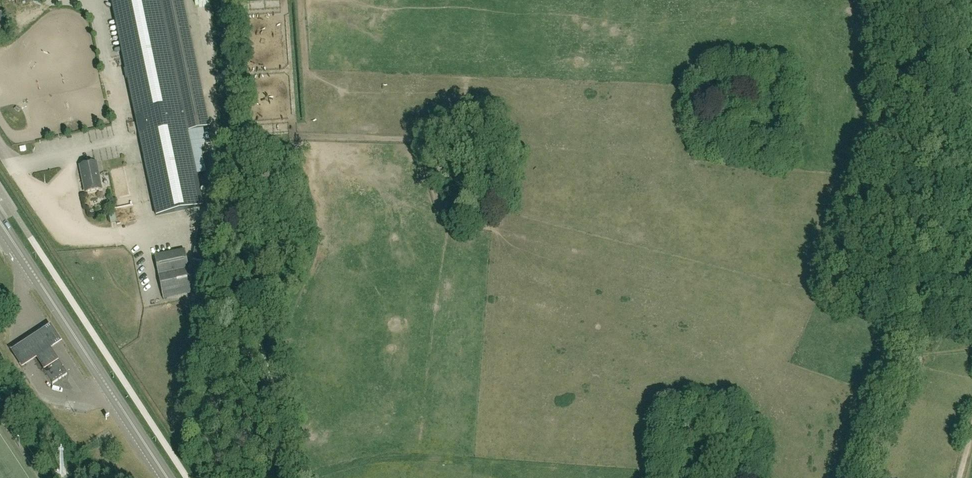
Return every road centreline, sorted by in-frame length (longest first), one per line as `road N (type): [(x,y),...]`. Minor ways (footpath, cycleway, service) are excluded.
road 1 (secondary): [(169,477),(7,231)]
road 2 (track): [(971,122),(957,0)]

